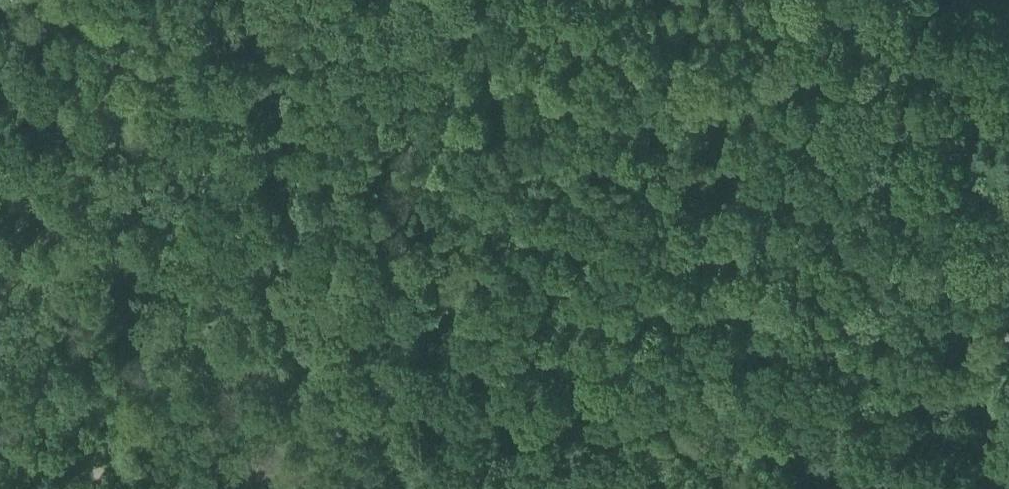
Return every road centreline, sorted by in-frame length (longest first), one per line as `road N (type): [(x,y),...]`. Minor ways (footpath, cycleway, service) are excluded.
road 1 (residential): [(969,488),(1008,313)]

